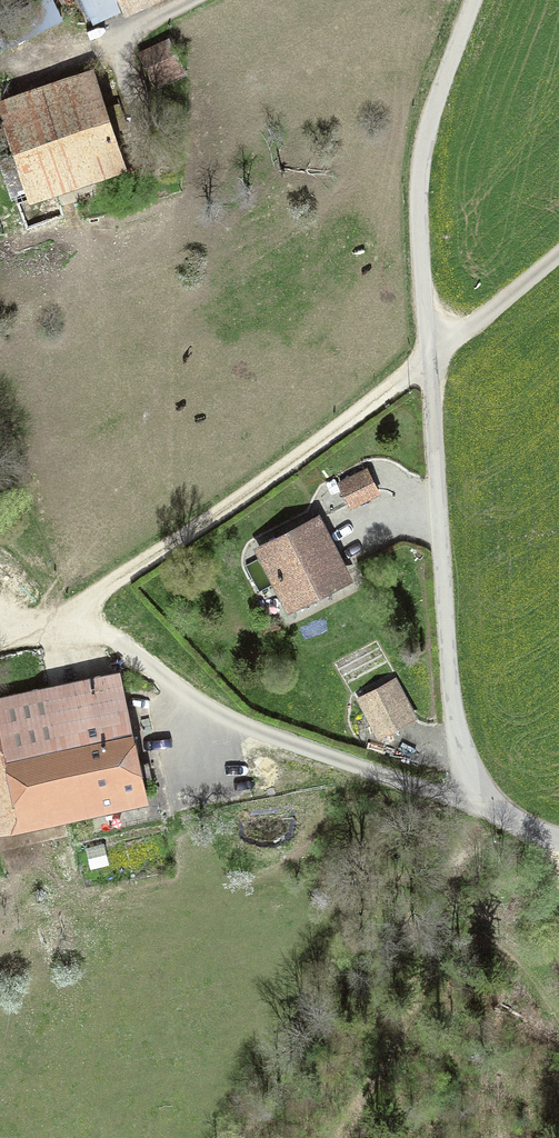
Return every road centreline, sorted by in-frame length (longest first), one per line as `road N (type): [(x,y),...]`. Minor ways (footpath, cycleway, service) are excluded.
road 1 (unclassified): [(558,839),(491,802),(468,768),(452,711),(419,213),(431,112),(473,0)]
road 2 (track): [(0,647),(59,631),(434,367),(558,261)]

